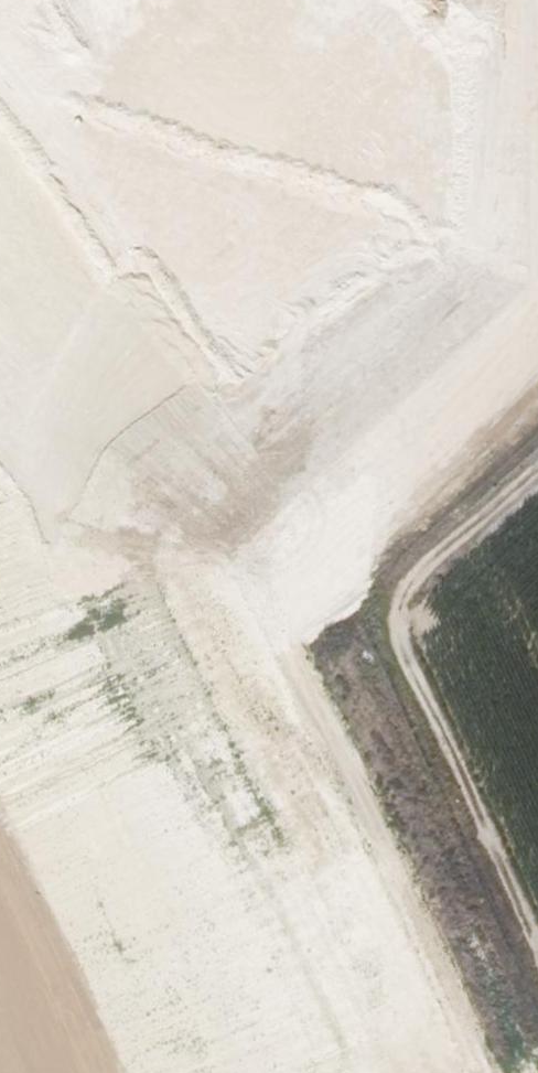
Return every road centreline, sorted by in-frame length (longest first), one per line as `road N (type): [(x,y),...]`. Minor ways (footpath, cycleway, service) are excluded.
road 1 (track): [(537,464),(399,590),(391,618),(407,669),(537,914)]

